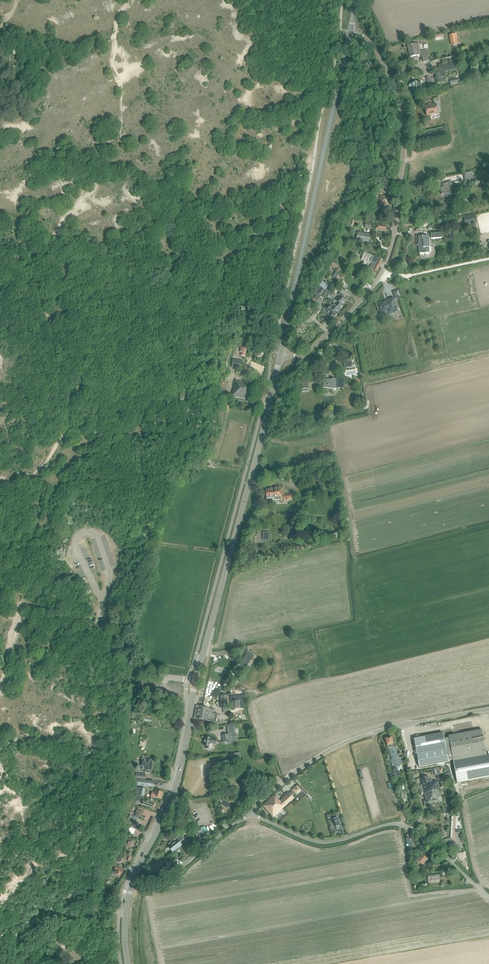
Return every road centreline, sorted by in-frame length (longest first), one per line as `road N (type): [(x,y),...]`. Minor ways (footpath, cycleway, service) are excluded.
road 1 (secondary): [(132,882),(177,783),(281,353)]
road 2 (unclassified): [(281,353),(311,350),(380,278),(392,247),(404,106),(385,52),(353,21)]
road 3 (secondary): [(281,353),(353,21)]
road 4 (unclassified): [(488,898),(400,824),(321,842),(249,814)]
road 5 (unclassified): [(249,814),(348,741),(488,709)]
road 6 (unclassified): [(132,882),(175,872),(249,814)]

